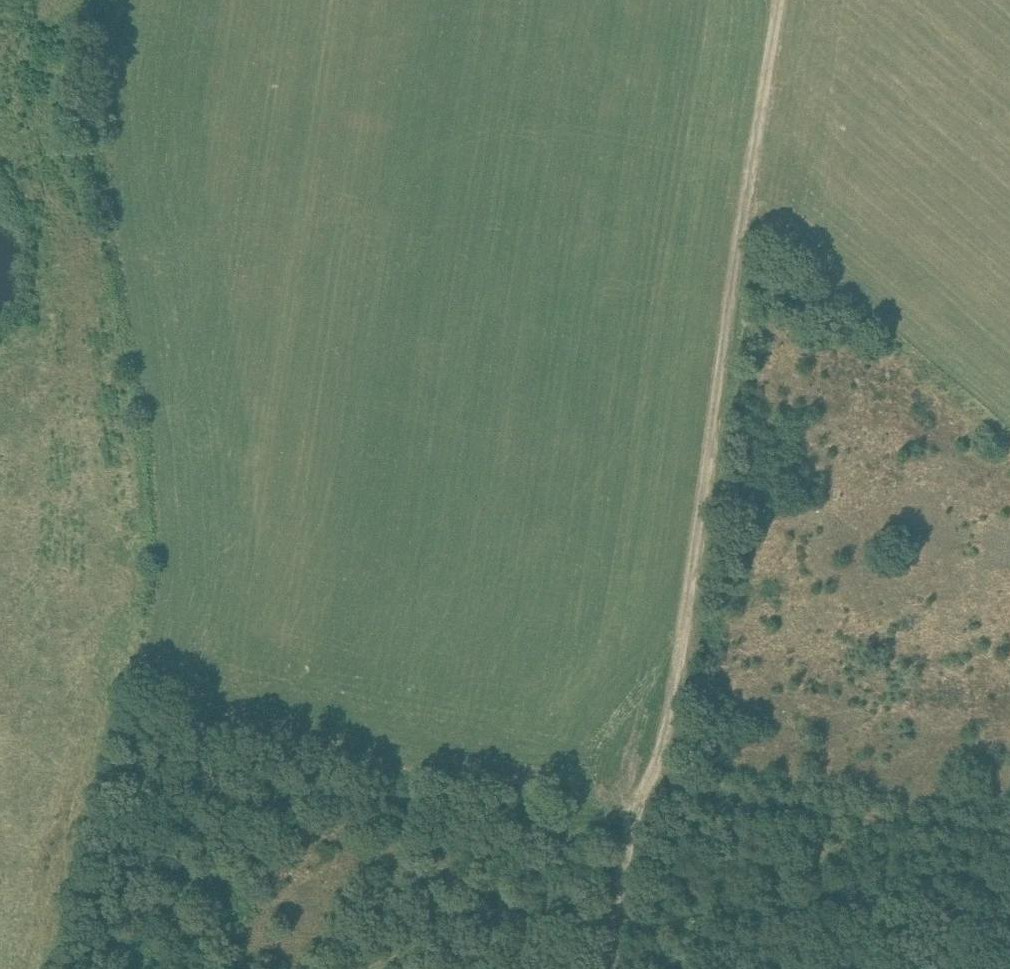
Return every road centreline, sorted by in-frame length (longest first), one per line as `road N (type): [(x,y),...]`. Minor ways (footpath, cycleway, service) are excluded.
road 1 (track): [(777,0),(668,720),(646,785)]

